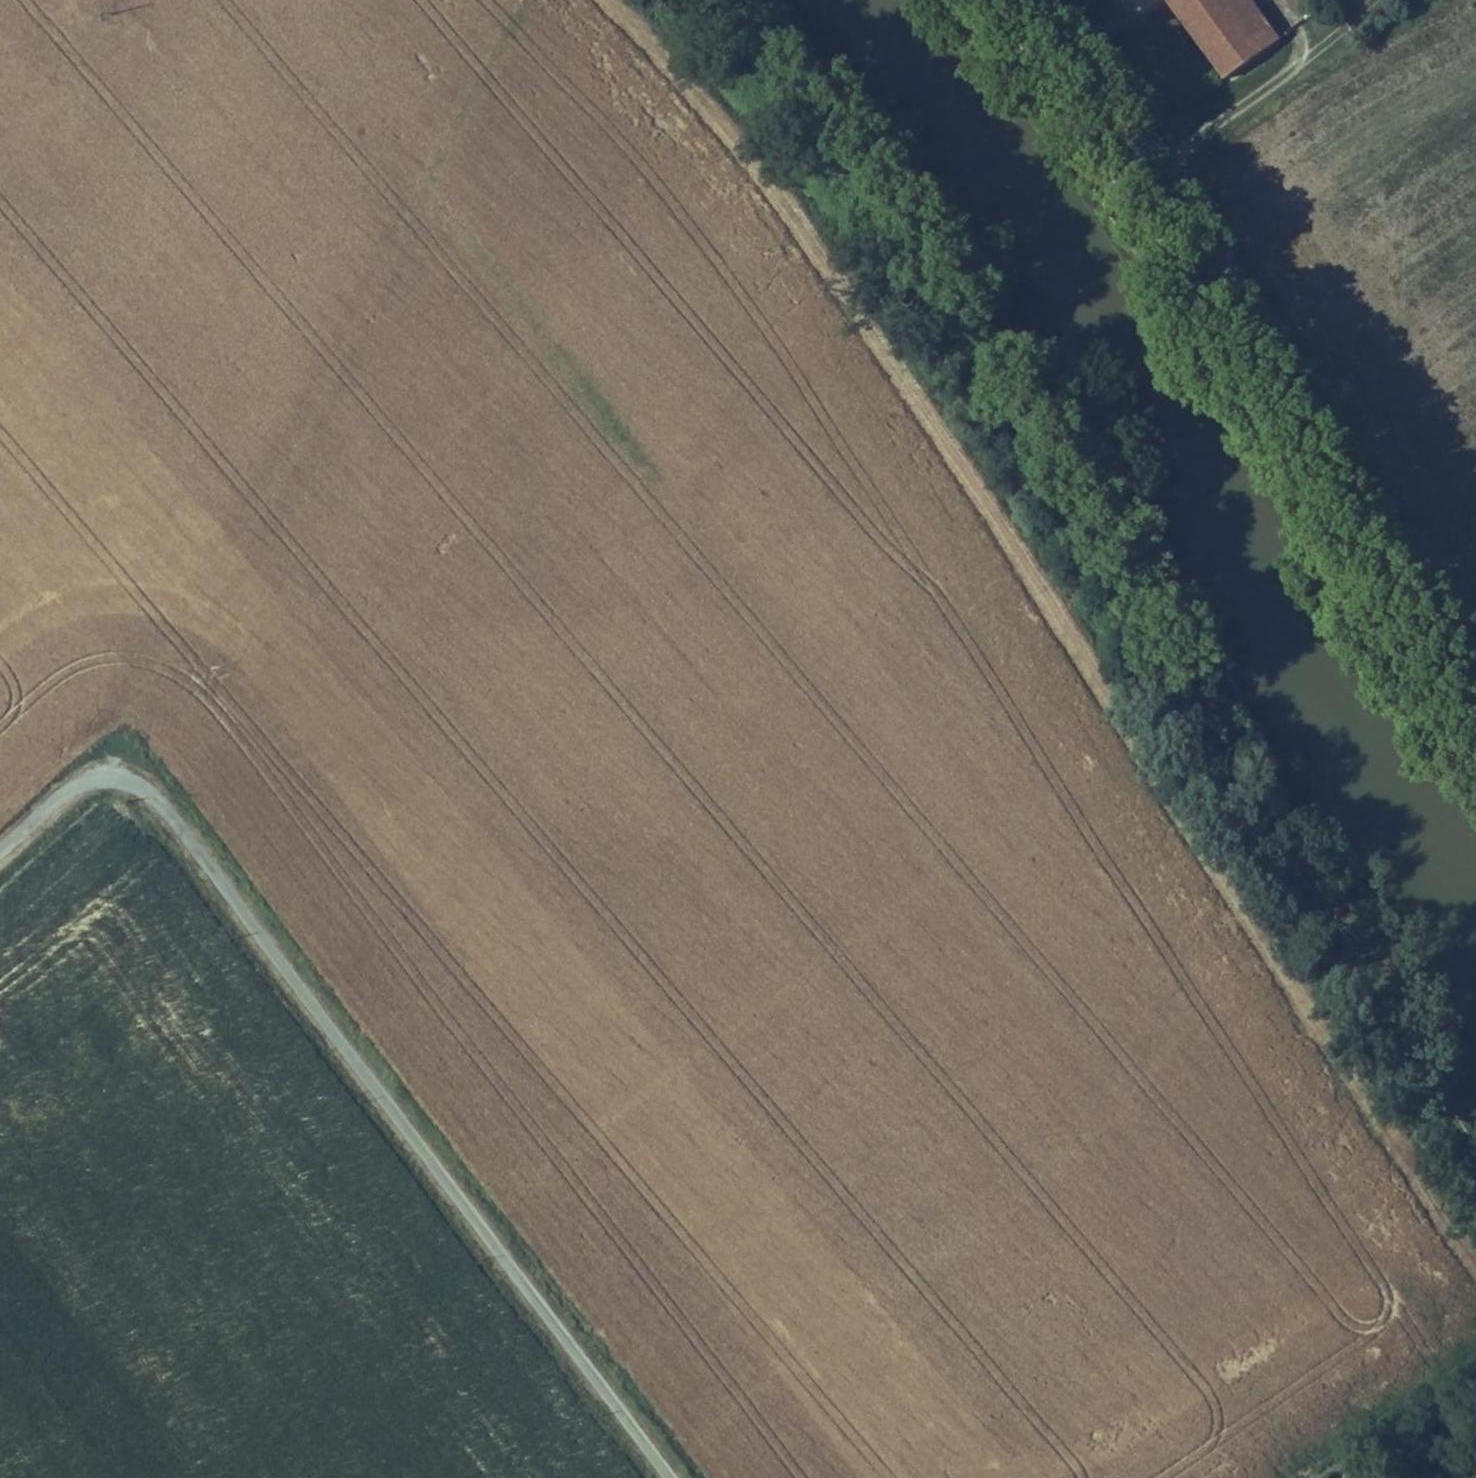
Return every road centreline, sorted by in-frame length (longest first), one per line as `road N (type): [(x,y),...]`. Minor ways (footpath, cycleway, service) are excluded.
road 1 (unclassified): [(0,858),(92,767),(125,772),(157,797),(680,1477)]
road 2 (unclassified): [(1475,691),(1107,106),(1017,0)]
road 3 (unclassified): [(1360,1477),(1475,1396)]

